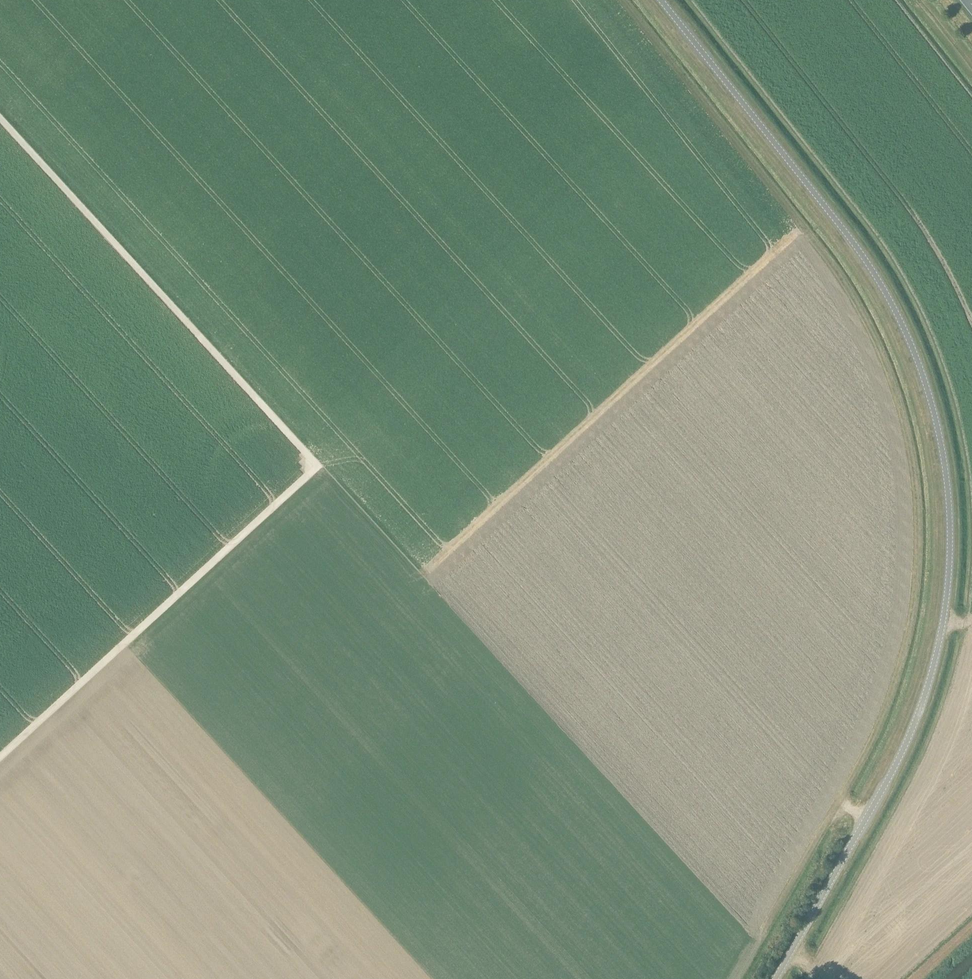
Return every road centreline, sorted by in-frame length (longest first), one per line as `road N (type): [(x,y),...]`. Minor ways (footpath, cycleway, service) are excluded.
road 1 (unclassified): [(776,978),(918,713),(945,609),(949,504),(923,376),(874,276),(661,0)]
road 2 (track): [(193,325),(0,119)]

